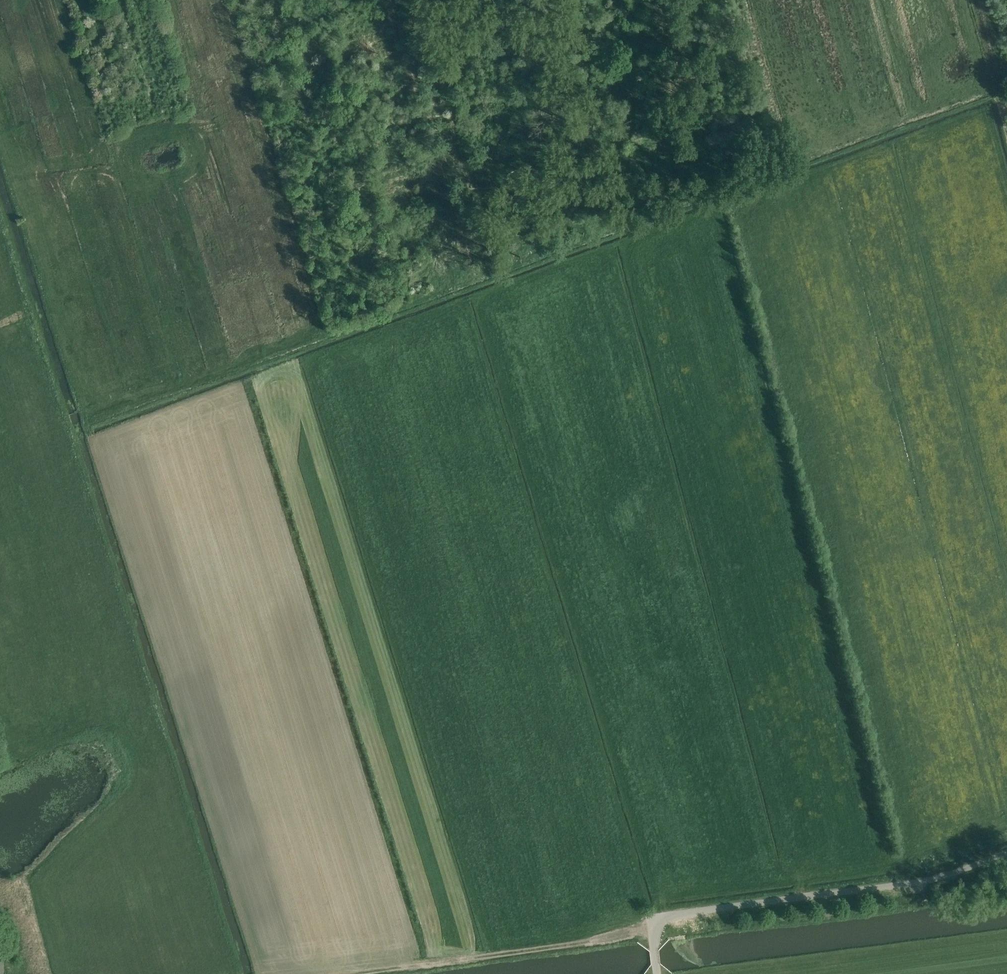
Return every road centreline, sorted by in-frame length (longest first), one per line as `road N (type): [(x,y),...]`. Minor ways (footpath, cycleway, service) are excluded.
road 1 (unclassified): [(657,973),(655,934),(672,914),(906,884),(1006,852)]

